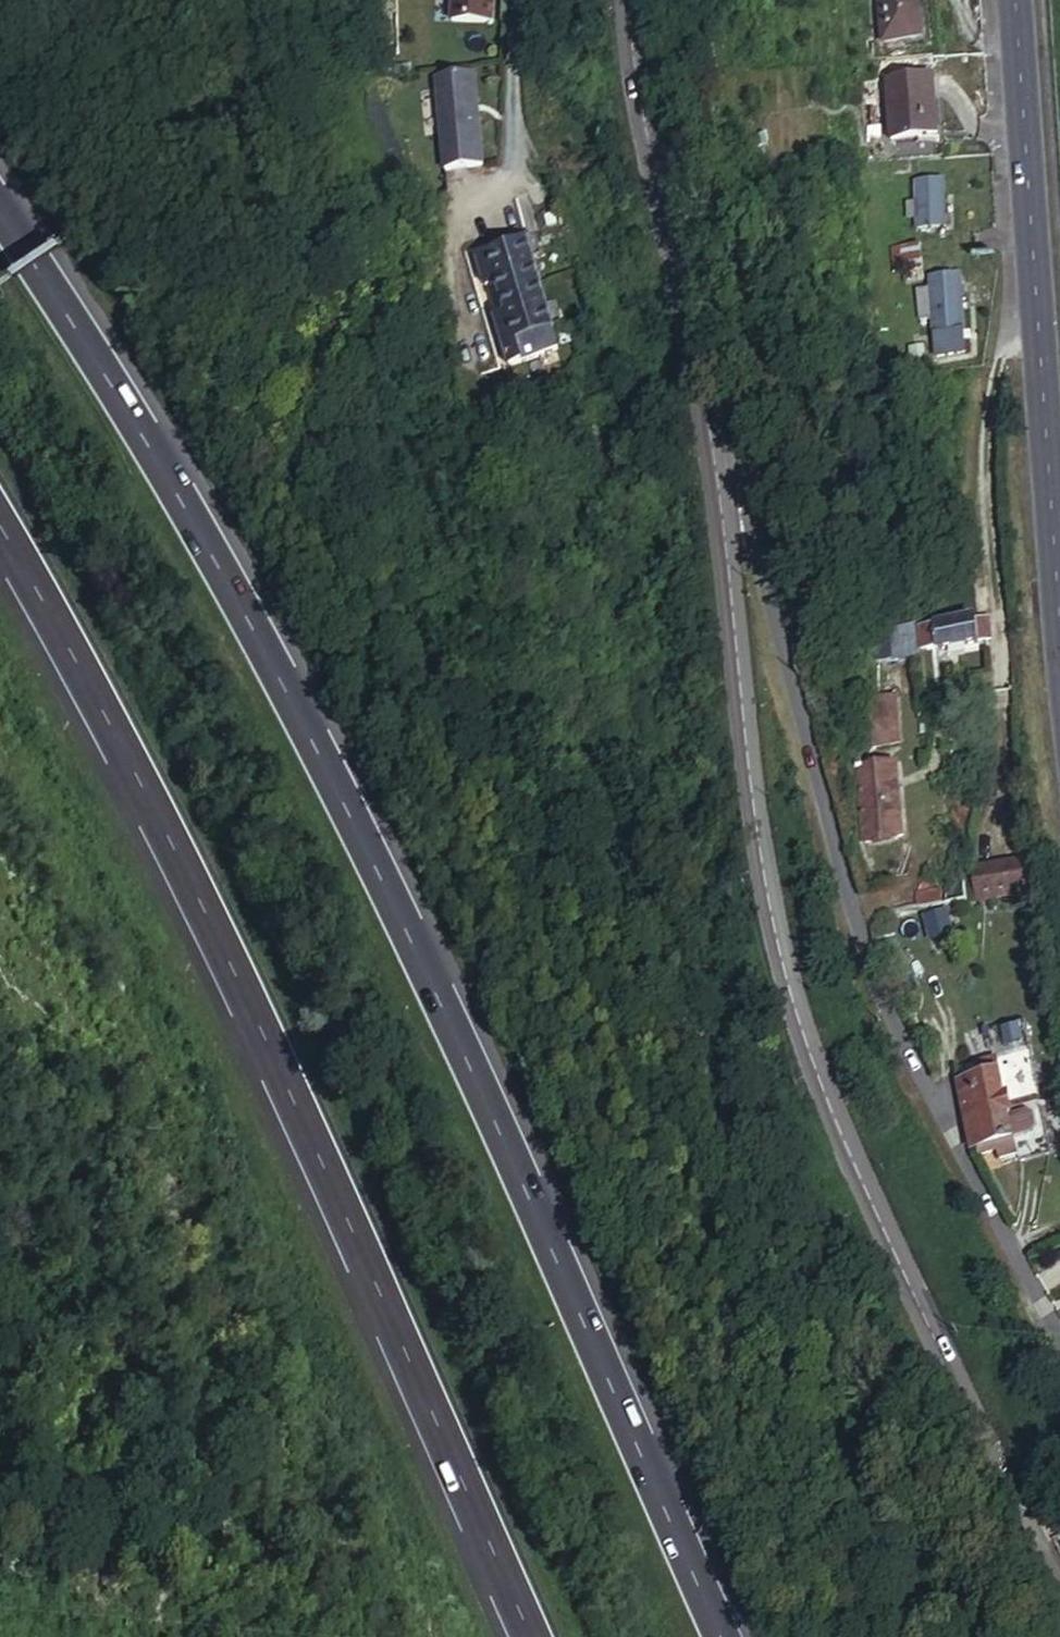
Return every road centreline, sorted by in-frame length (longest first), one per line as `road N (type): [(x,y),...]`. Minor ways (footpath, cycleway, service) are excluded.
road 1 (motorway): [(720,1636),(533,1200),(181,502),(0,217)]
road 2 (tertiary): [(1059,1624),(868,1233),(746,791),(718,457)]
road 3 (motorway): [(0,545),(268,1076),(520,1636)]
road 4 (tertiary): [(1059,1362),(870,963),(757,528),(718,457)]
road 5 (tertiary): [(1059,617),(1016,0)]
road 6 (track): [(1037,292),(1000,360),(987,460),(1010,802)]
road 7 (tertiary): [(718,457),(637,0)]
road 8 (residential): [(515,0),(513,171),(501,197),(459,234)]

